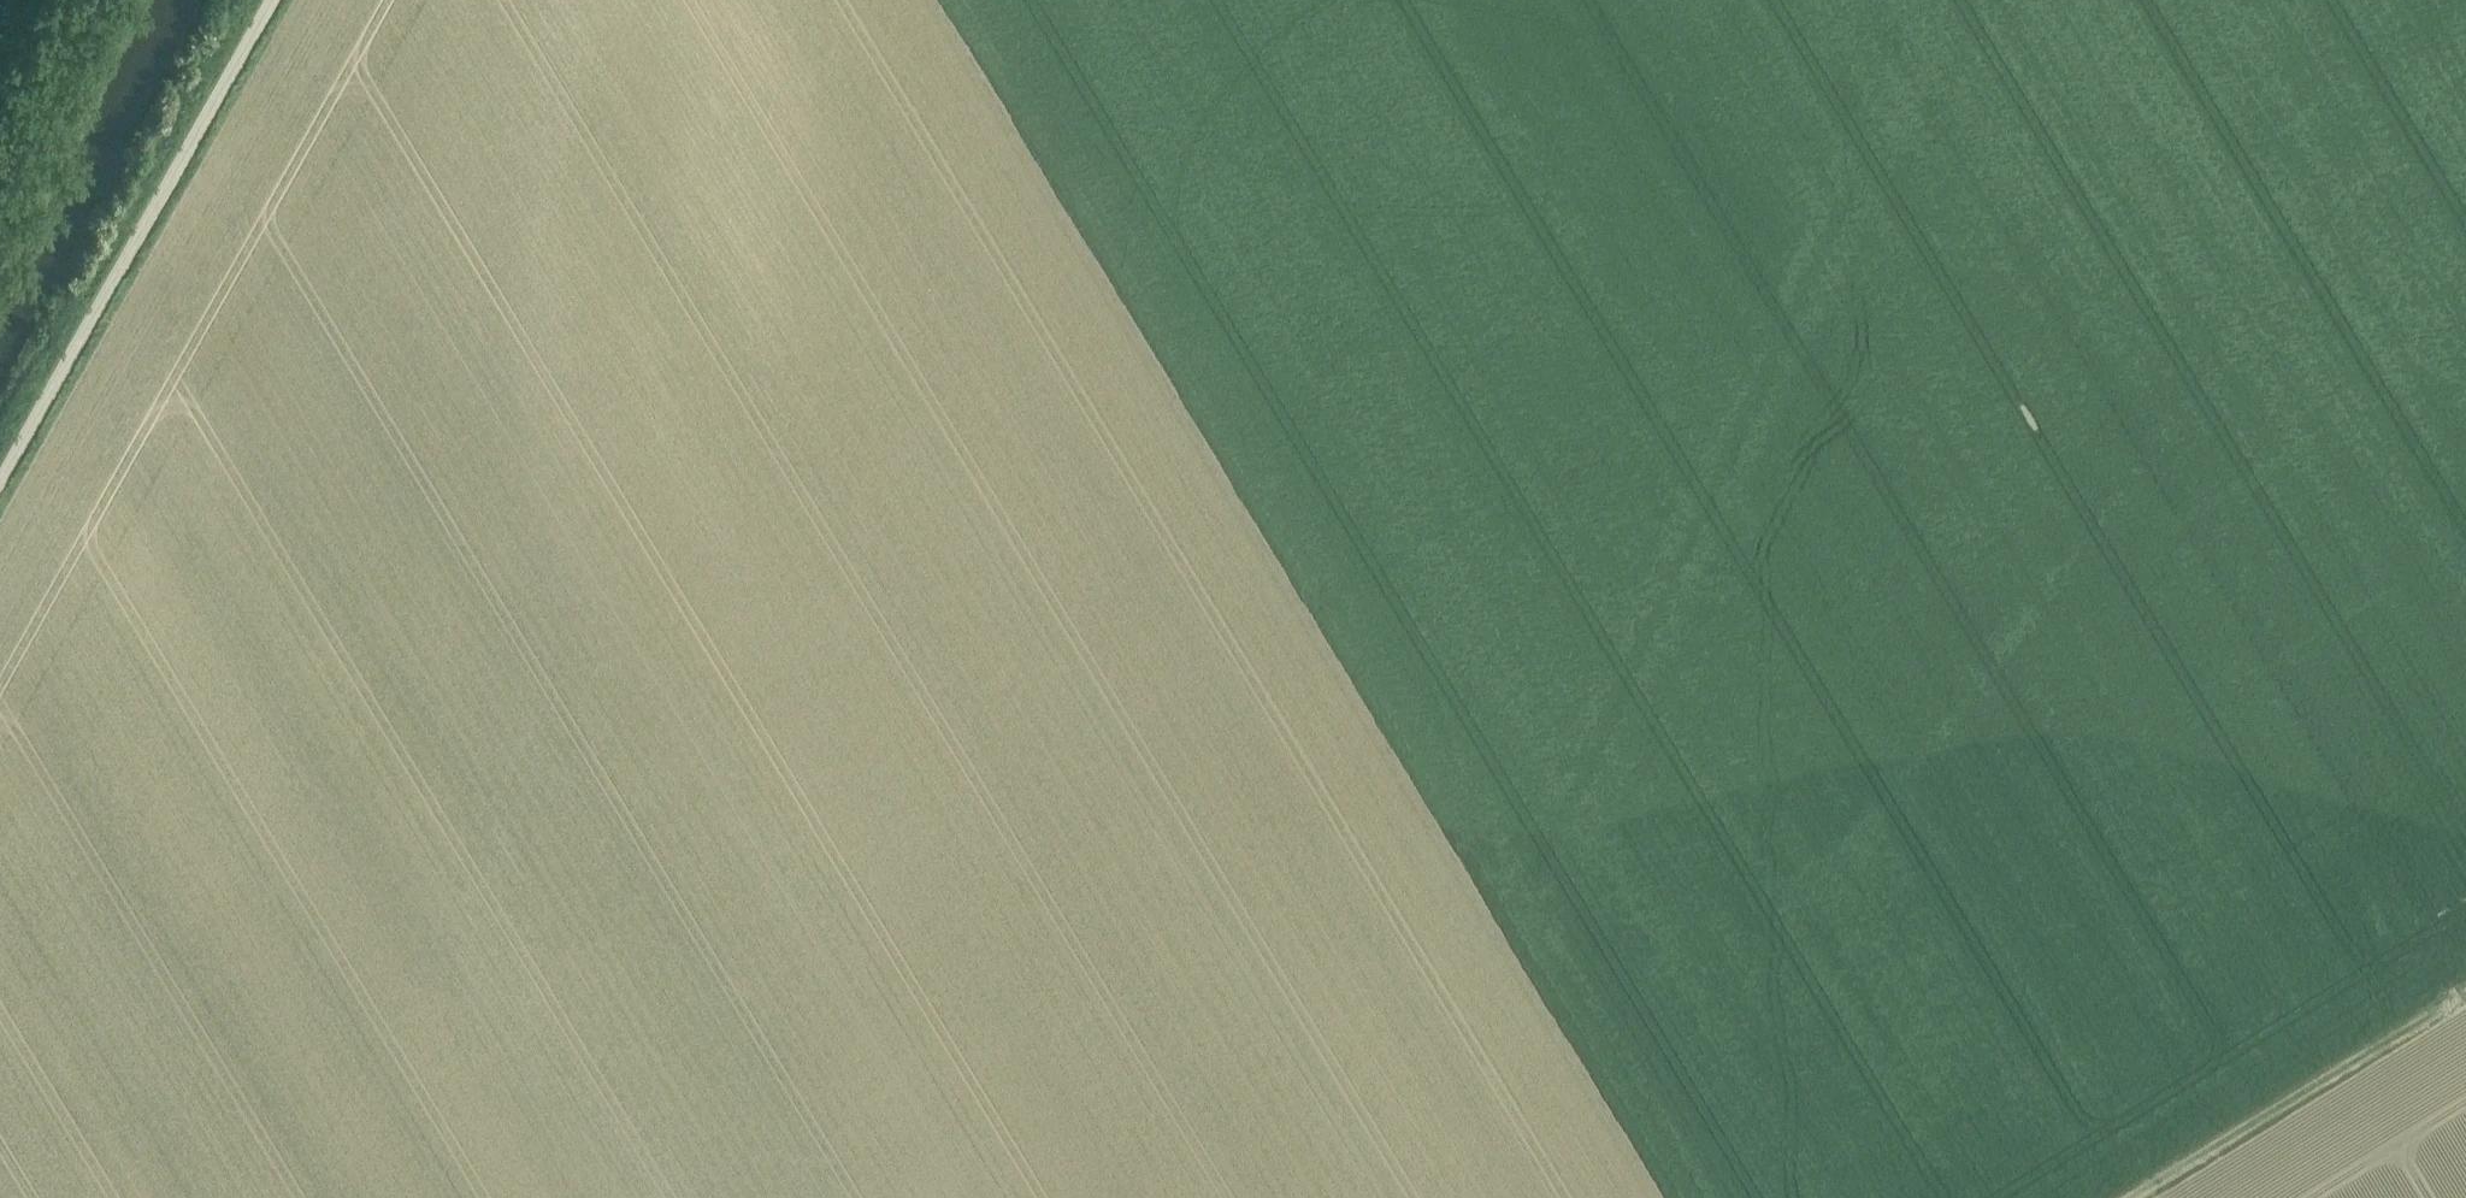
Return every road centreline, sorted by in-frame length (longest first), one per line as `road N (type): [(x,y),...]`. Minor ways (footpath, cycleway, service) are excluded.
road 1 (unclassified): [(0,481),(276,0)]

